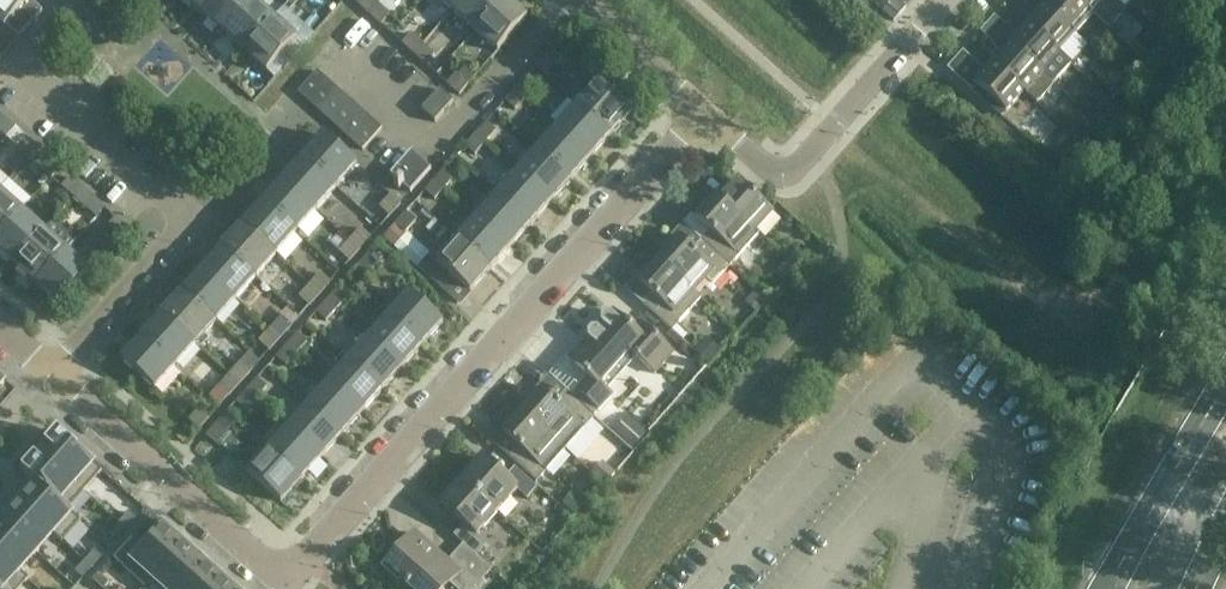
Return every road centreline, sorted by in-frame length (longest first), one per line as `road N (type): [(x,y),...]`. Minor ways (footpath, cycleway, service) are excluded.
road 1 (residential): [(698,116),(285,580),(58,373)]
road 2 (residential): [(58,373),(192,219),(28,75)]
road 3 (residential): [(698,116),(741,156),(787,163),(944,0)]
road 4 (residential): [(342,62),(442,147),(569,1)]
road 5 (trunk): [(1225,384),(1111,588)]
road 6 (residential): [(698,116),(569,1)]

